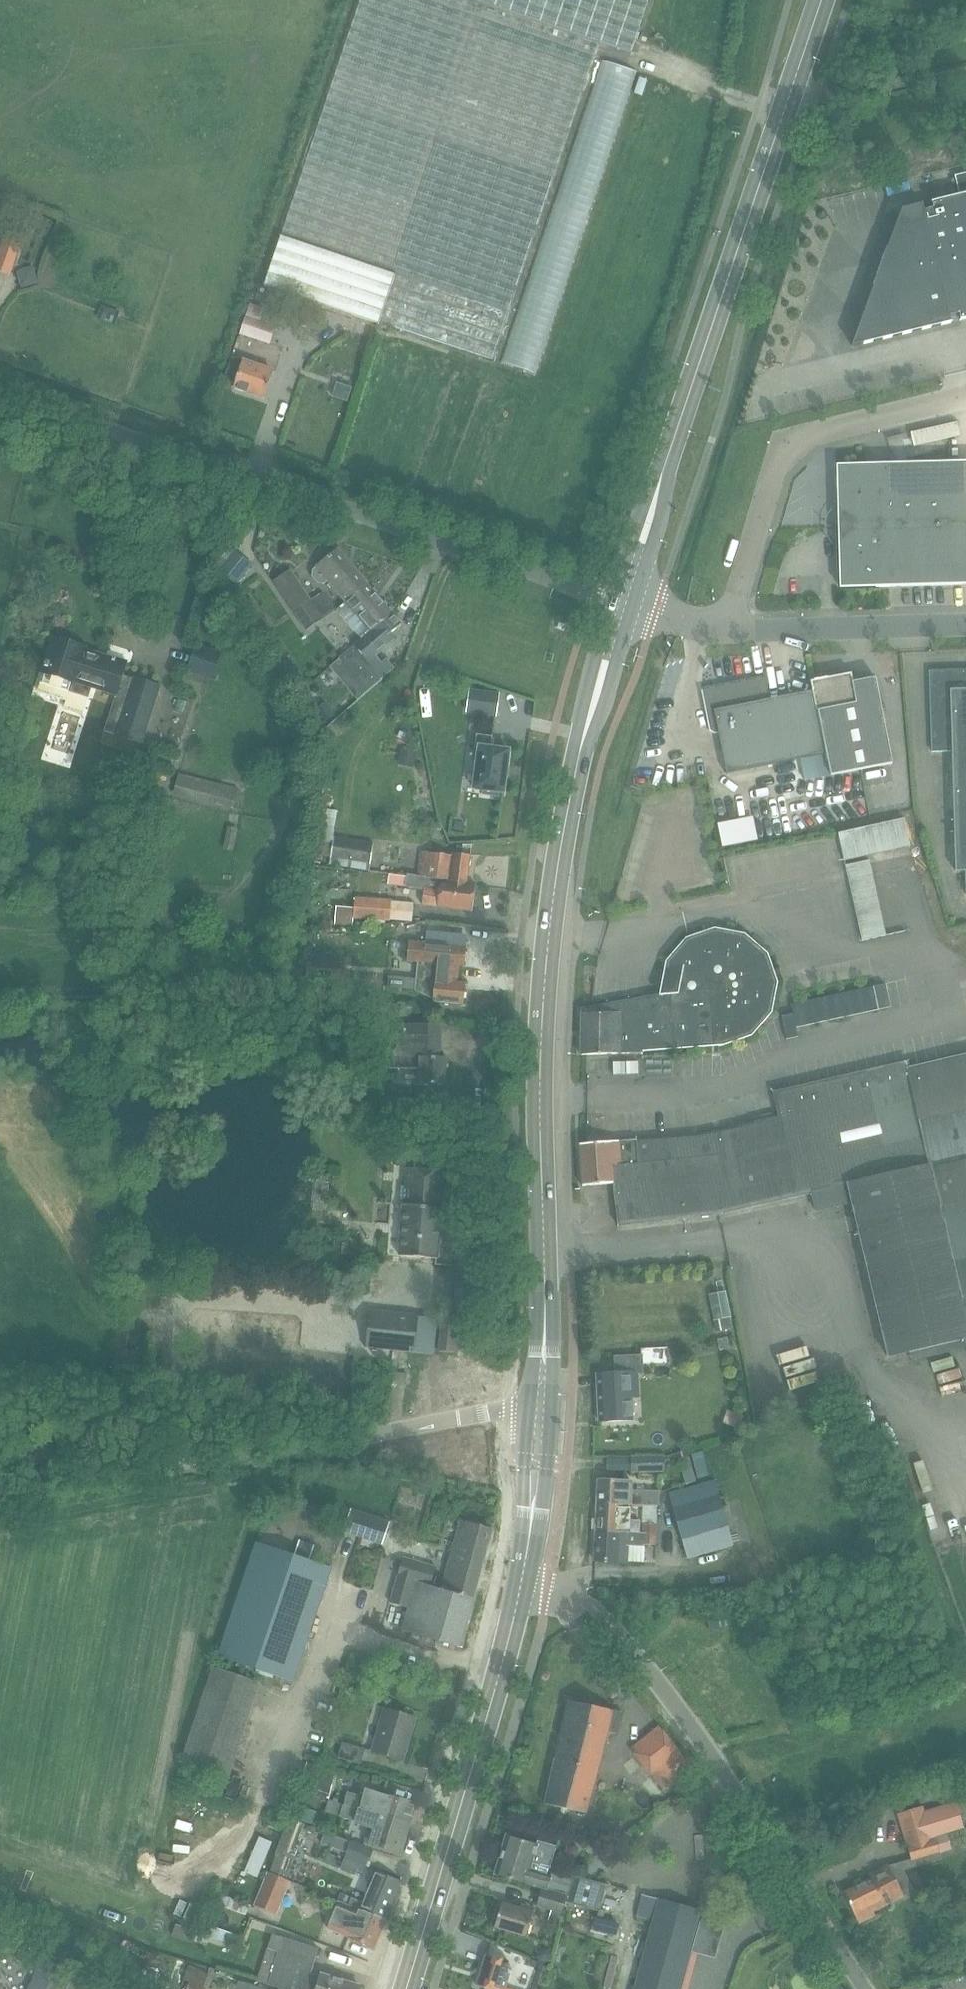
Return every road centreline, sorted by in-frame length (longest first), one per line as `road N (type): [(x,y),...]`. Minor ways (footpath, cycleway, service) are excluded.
road 1 (secondary): [(546,1334),(540,1110),(553,902),(565,821),(624,604)]
road 2 (unclassified): [(624,604),(0,396)]
road 3 (secondary): [(624,604),(823,0)]
road 4 (unclassified): [(0,1499),(528,1411)]
road 5 (residential): [(865,1988),(671,1698),(594,1607)]
road 6 (secondary): [(407,1988),(502,1667),(529,1541)]
road 7 (unclassified): [(965,403),(788,452),(723,634)]
road 8 (unclassified): [(965,628),(723,634)]
road 9 (secondary): [(529,1541),(551,1412)]
road 10 (secondary): [(528,1411),(529,1541)]

